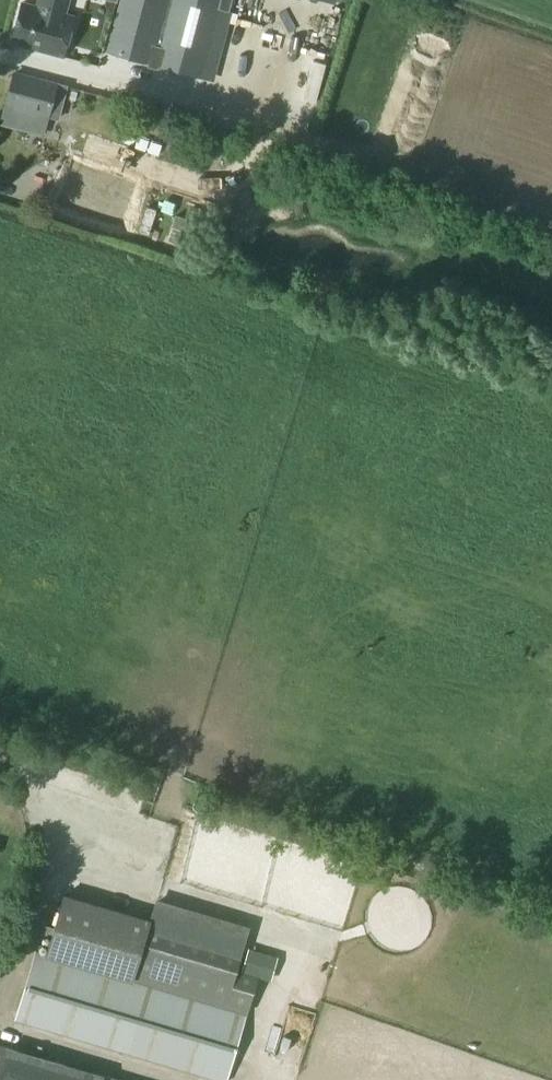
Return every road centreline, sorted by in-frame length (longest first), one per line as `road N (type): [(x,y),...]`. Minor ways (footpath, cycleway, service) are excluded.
road 1 (track): [(41,918),(54,864),(46,781),(0,746)]

